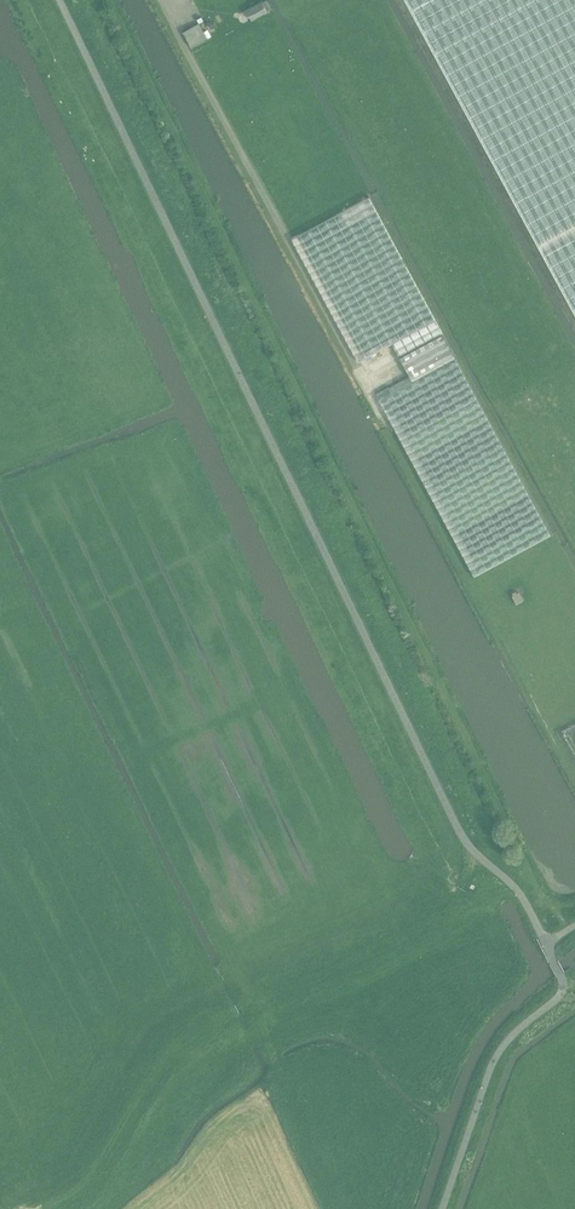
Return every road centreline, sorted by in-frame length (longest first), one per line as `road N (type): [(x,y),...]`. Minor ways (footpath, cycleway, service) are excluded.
road 1 (track): [(43,1208),(83,1190),(173,1052),(258,1002),(455,920),(476,854)]
road 2 (track): [(335,1208),(191,877)]

